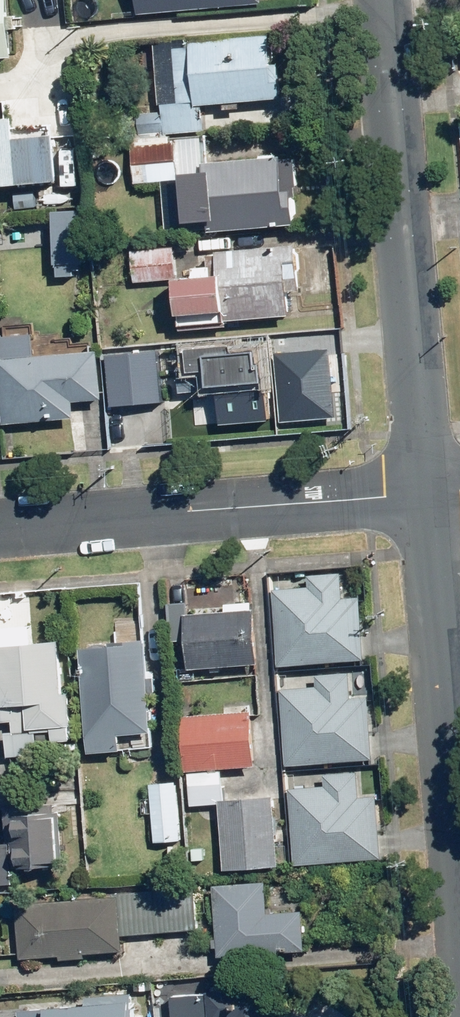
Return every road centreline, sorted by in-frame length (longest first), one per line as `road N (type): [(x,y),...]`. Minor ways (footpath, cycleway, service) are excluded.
road 1 (tertiary): [(426,493),(381,0)]
road 2 (residential): [(0,530),(426,493)]
road 3 (tertiary): [(459,874),(426,493)]

